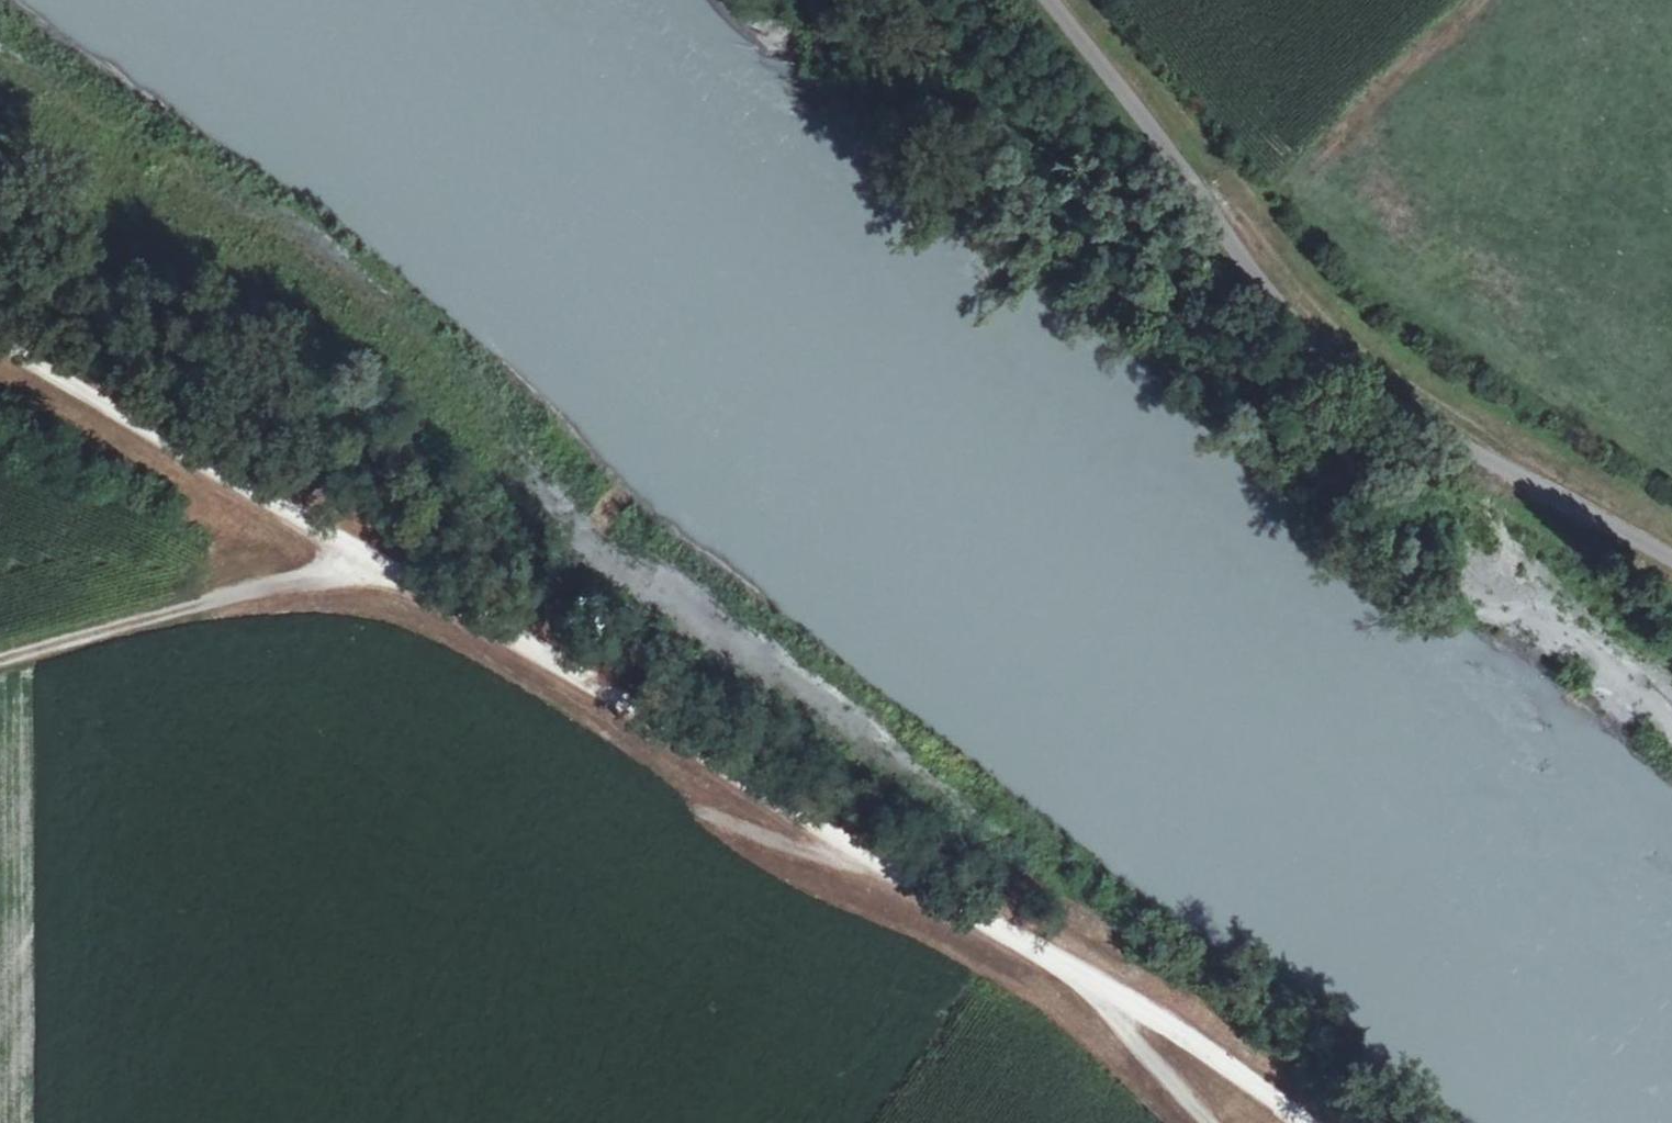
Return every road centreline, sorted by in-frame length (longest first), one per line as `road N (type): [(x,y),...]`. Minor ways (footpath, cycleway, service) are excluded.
road 1 (track): [(0,346),(1336,1122)]
road 2 (track): [(361,559),(0,658)]

